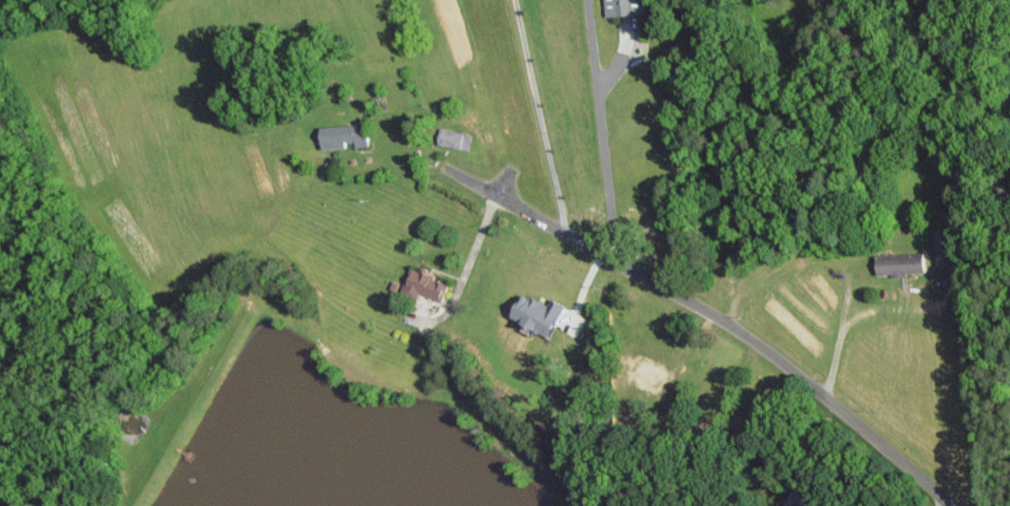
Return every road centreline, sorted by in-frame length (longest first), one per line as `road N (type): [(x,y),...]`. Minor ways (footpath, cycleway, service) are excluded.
road 1 (residential): [(953,505),(743,334),(475,184)]

